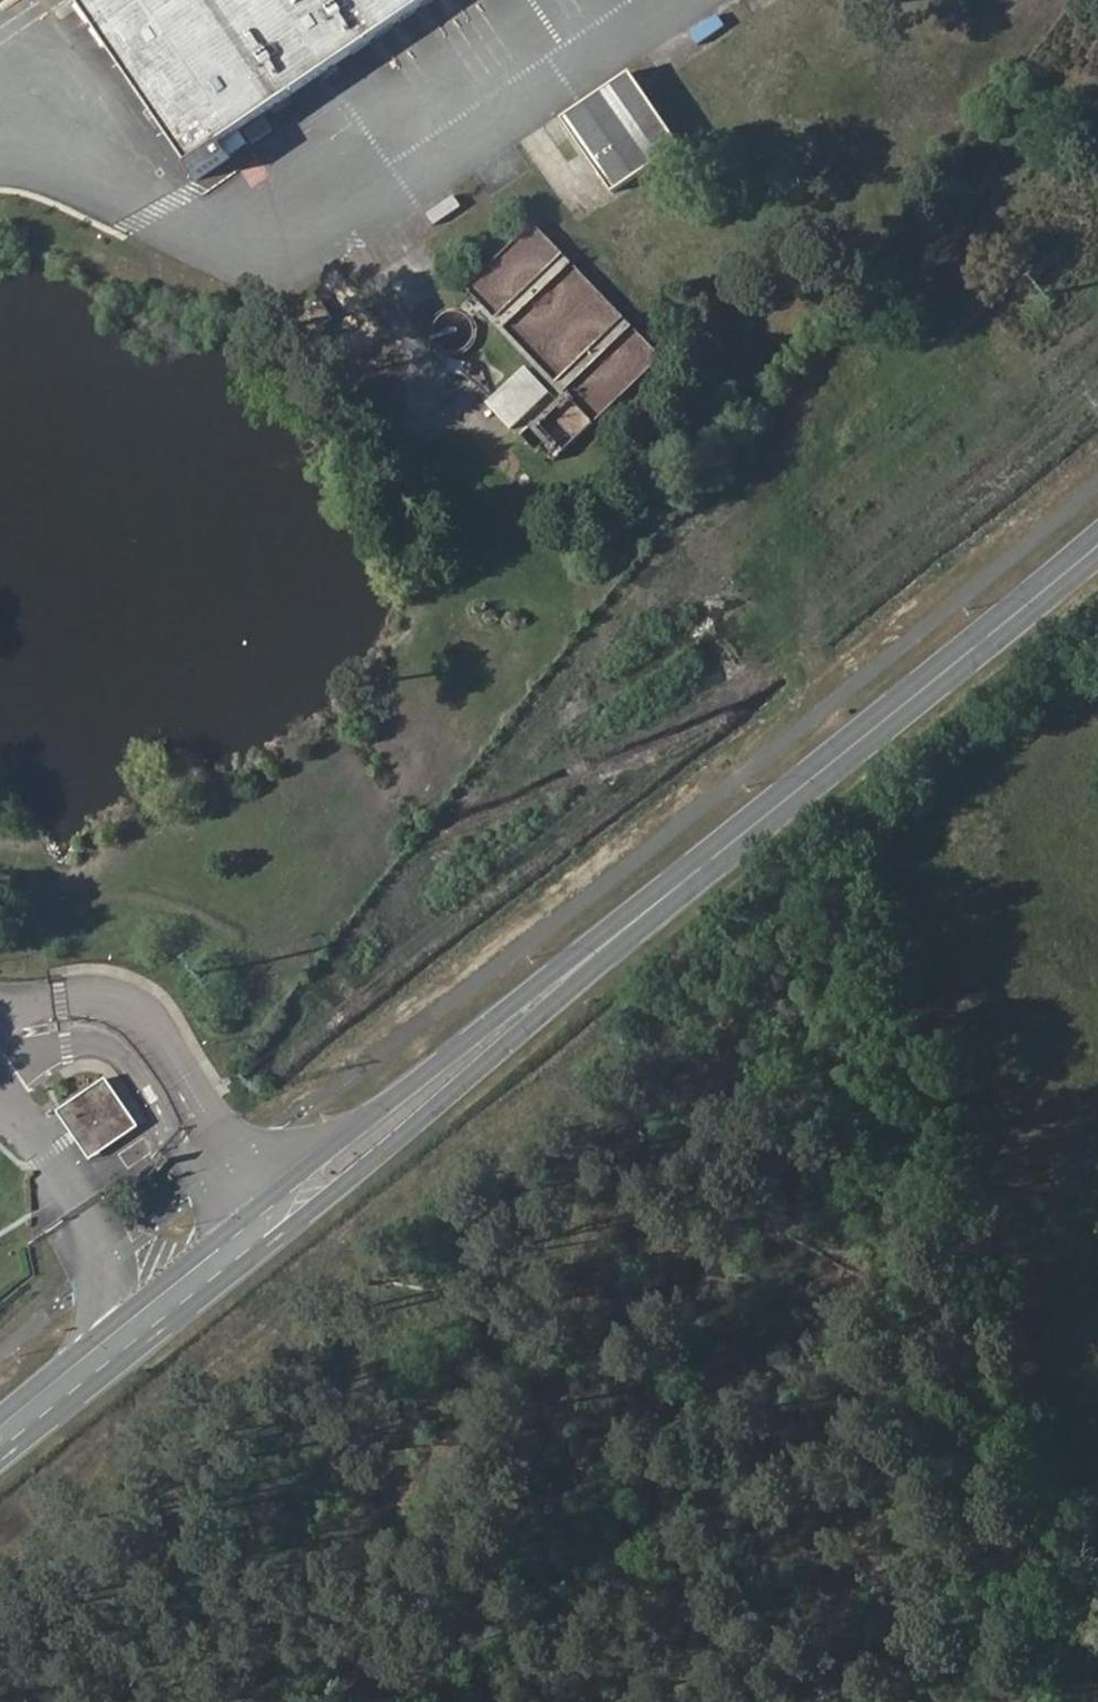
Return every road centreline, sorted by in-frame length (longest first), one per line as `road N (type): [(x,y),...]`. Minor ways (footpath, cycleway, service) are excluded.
road 1 (secondary): [(0,1441),(1097,550)]

